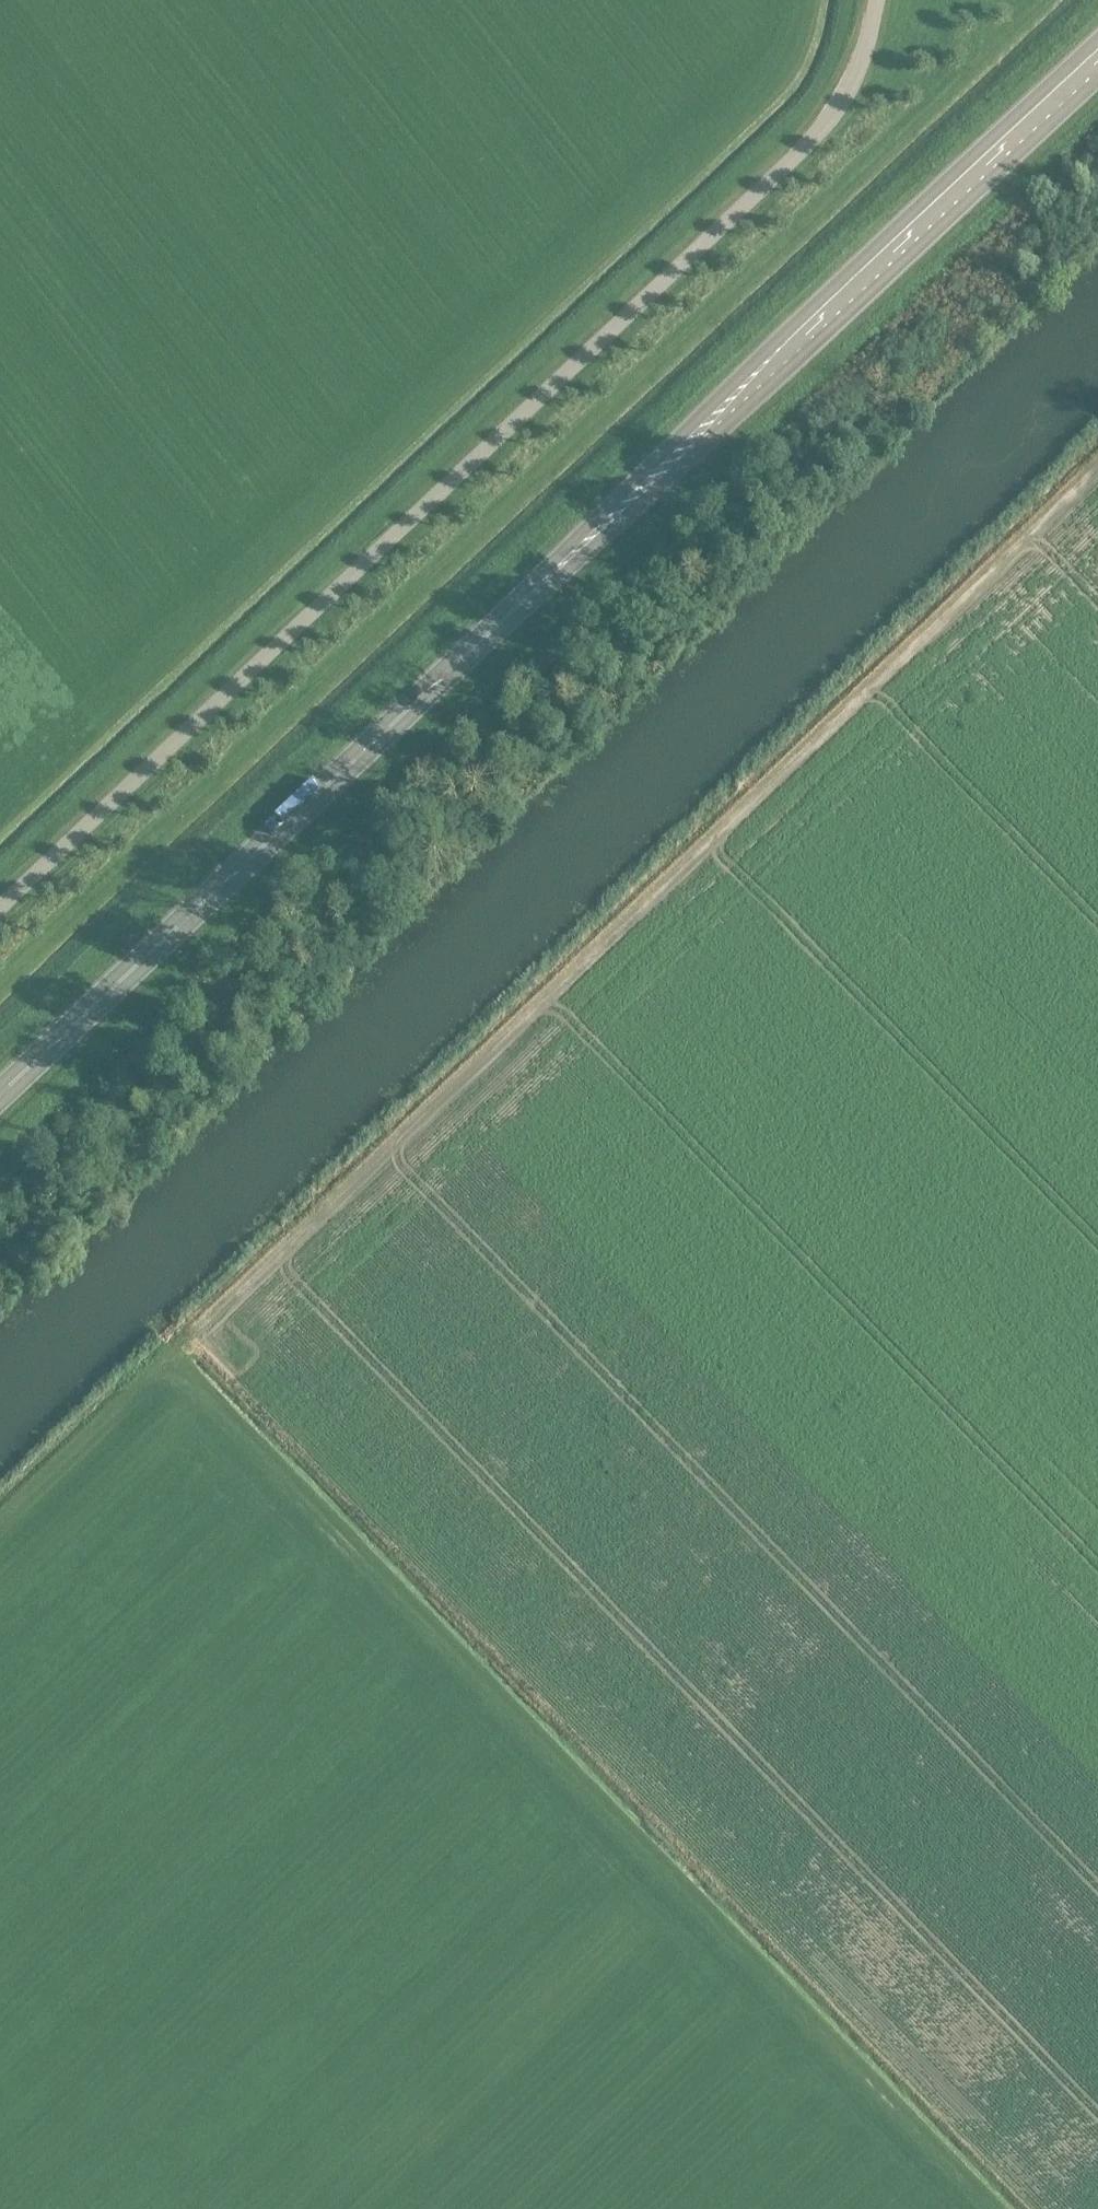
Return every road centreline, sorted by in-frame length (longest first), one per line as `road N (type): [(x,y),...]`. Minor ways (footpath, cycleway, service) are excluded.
road 1 (trunk): [(0,1094),(1097,62)]
road 2 (unclassified): [(0,907),(849,100),(869,51),(877,0)]

